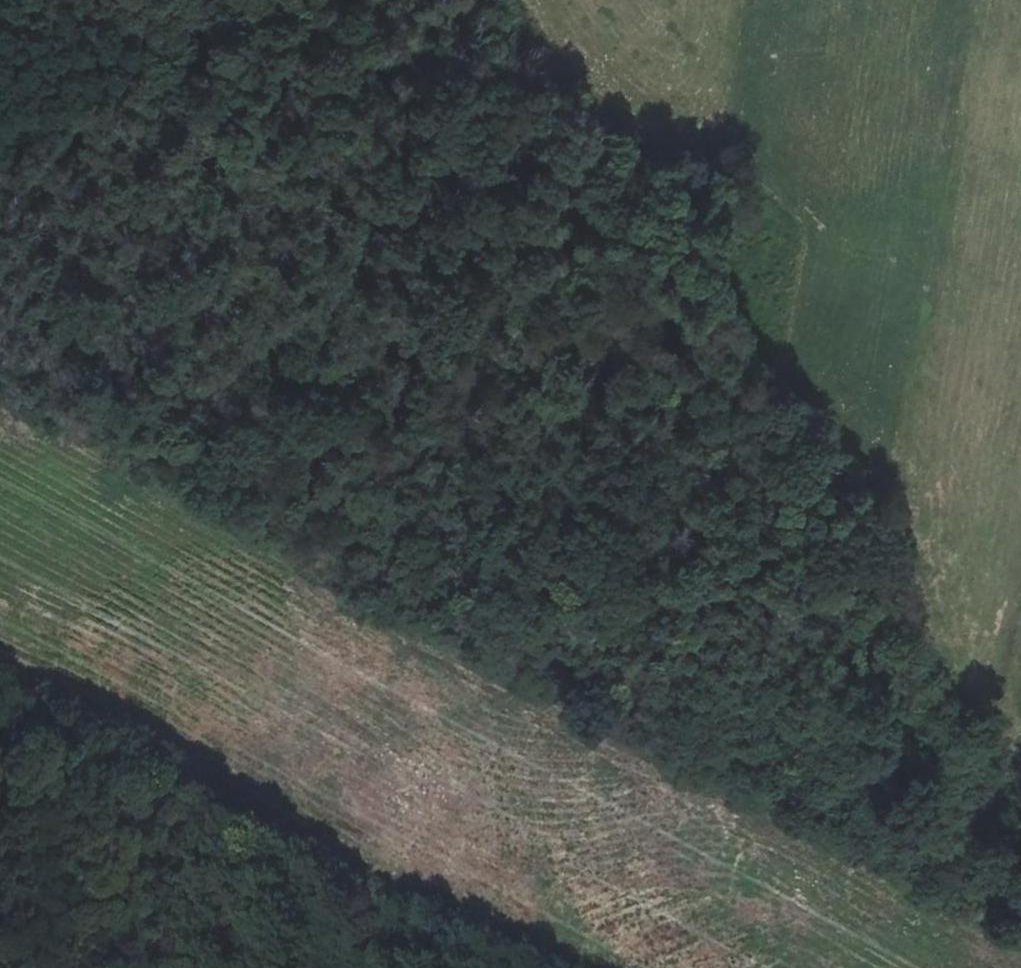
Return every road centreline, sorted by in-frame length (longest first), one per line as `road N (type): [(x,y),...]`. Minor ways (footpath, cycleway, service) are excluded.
road 1 (track): [(162,967),(66,878),(0,798)]

